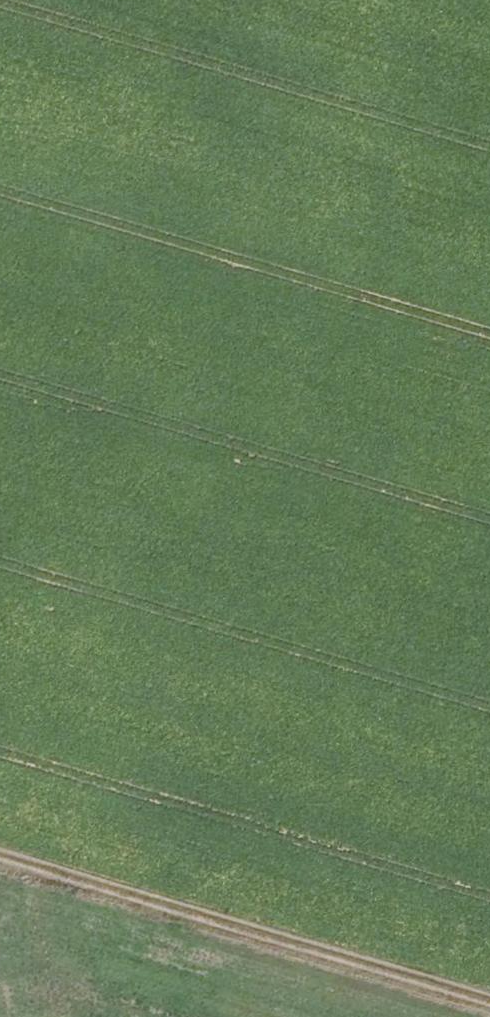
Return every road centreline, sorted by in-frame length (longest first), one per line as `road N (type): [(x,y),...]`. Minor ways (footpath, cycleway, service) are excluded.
road 1 (track): [(0,872),(489,1016)]

